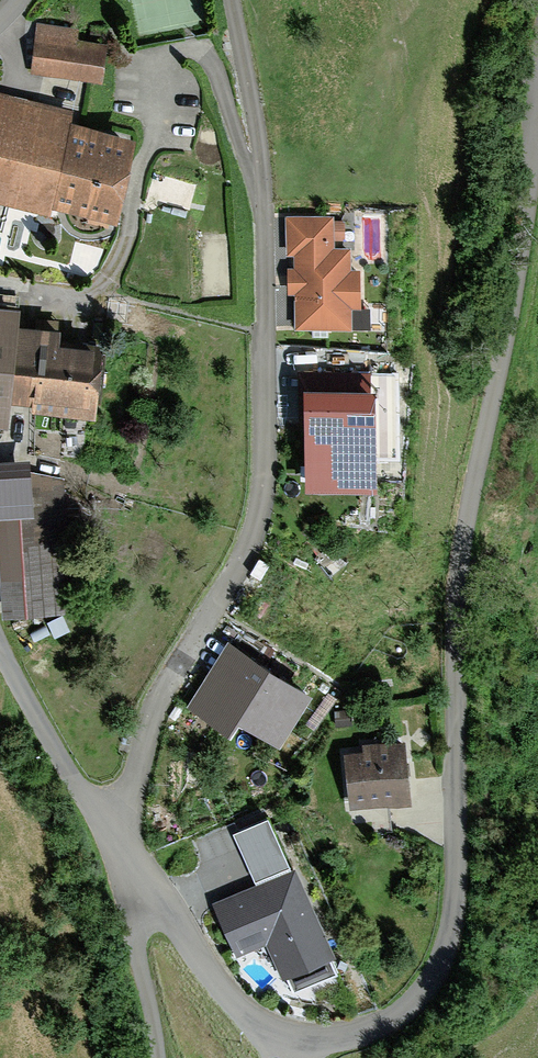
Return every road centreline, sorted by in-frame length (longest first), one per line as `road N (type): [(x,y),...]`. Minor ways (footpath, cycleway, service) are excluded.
road 1 (unclassified): [(260,1033),(306,1048),(396,1025),(429,985),(446,935),(454,642),(537,135)]
road 2 (unclassified): [(0,647),(127,860),(221,996),(260,1033)]

